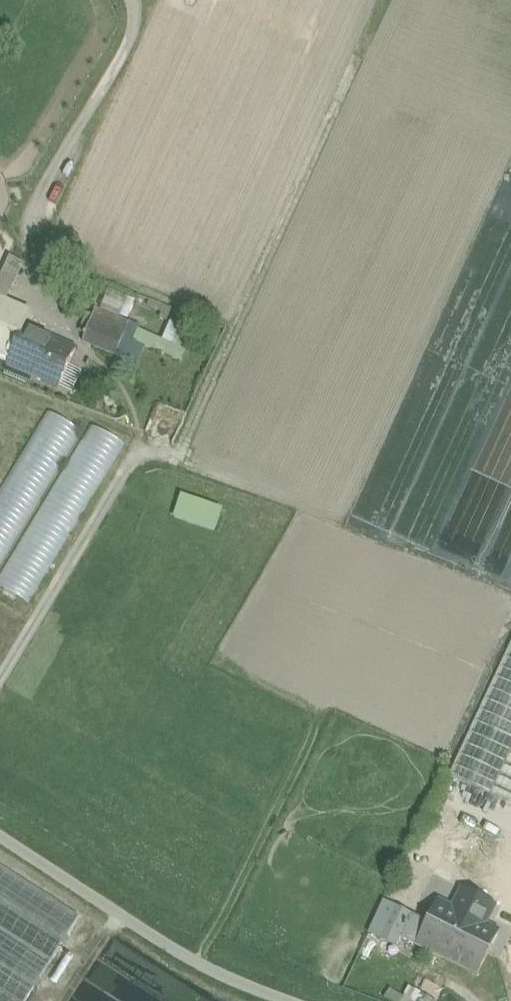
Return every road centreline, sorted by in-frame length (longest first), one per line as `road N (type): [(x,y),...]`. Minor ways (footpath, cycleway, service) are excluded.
road 1 (track): [(186,459),(394,0)]
road 2 (unclassified): [(0,834),(213,974),(286,1000)]

